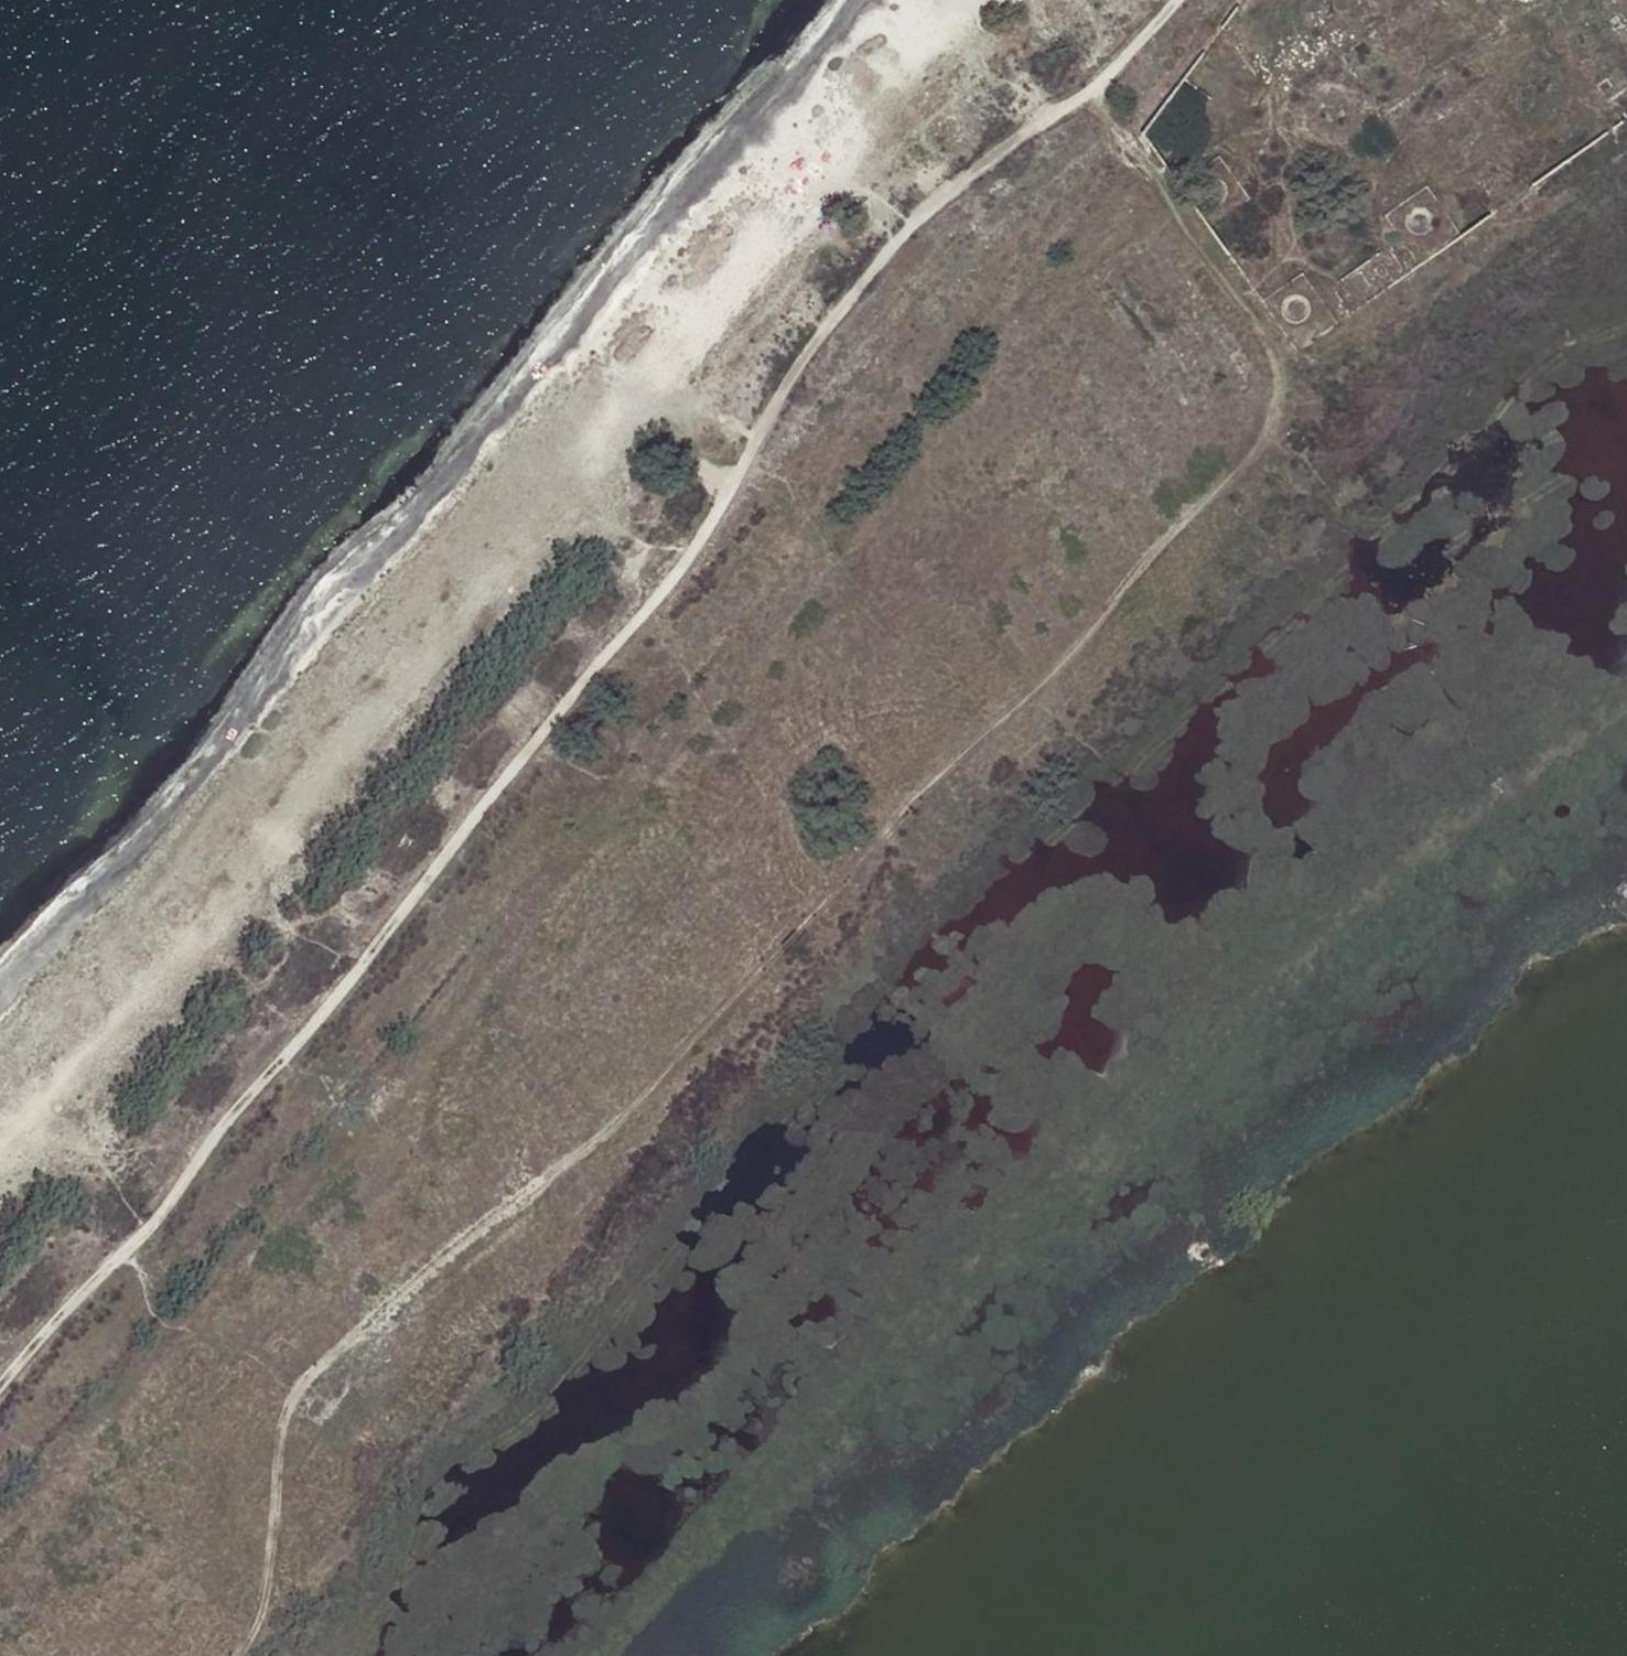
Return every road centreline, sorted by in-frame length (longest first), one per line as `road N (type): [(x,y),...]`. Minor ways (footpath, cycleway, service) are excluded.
road 1 (track): [(0,1387),(151,1222),(708,524),(802,353),(928,208),(1095,88),(1177,0)]

